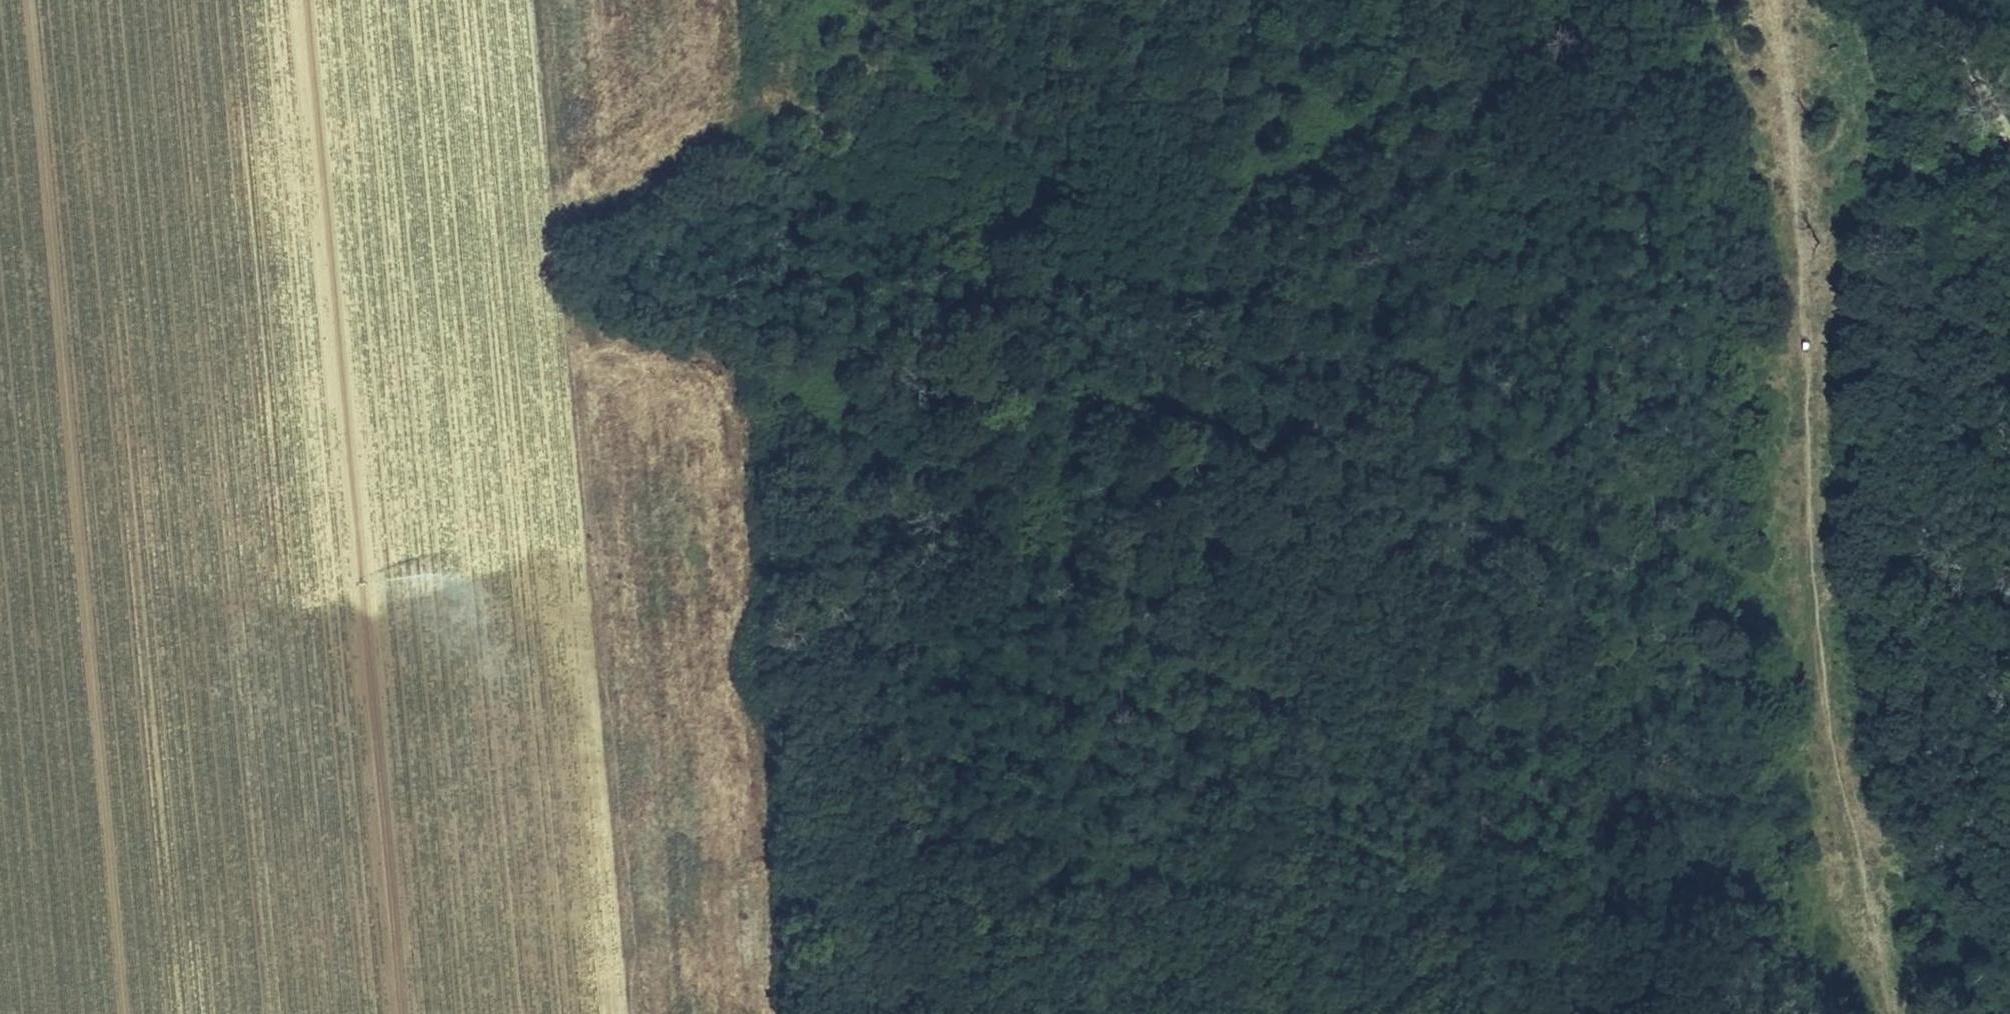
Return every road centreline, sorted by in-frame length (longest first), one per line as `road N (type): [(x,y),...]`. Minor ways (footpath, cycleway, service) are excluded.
road 1 (track): [(2009,121),(1938,0)]

